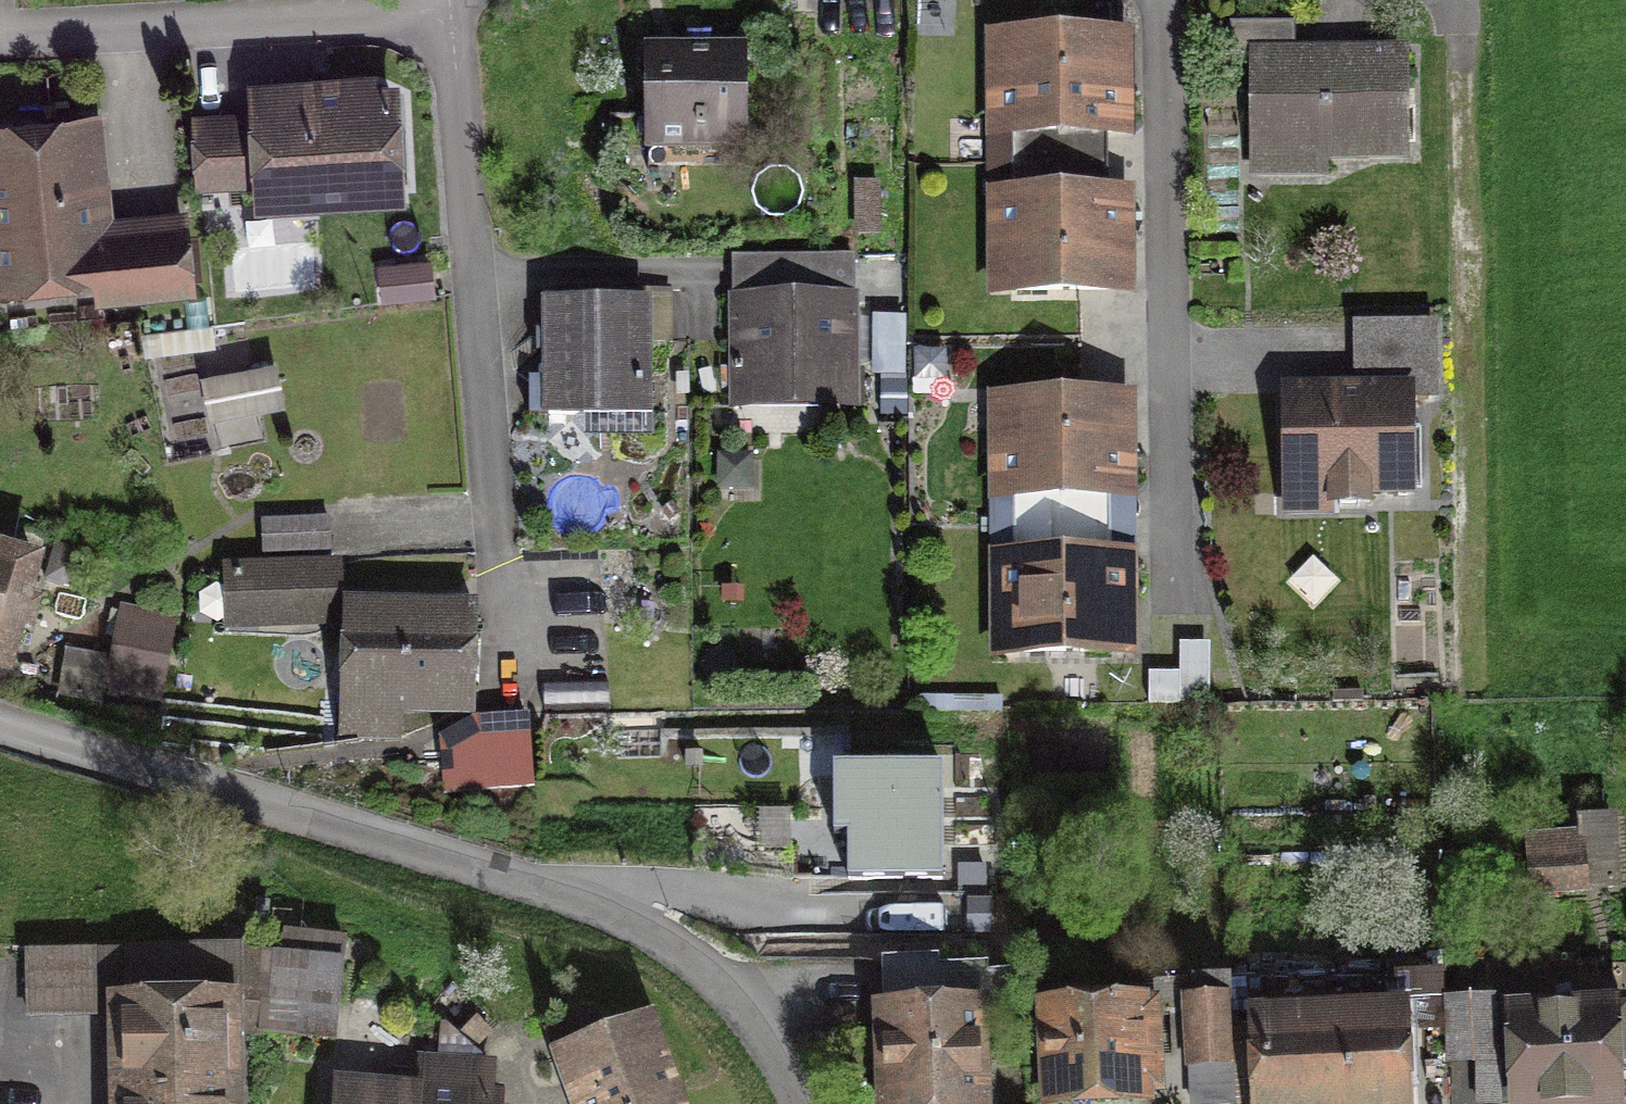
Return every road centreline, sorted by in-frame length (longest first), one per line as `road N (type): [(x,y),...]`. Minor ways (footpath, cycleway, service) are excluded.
road 1 (residential): [(802,1103),(718,982),(676,948),(613,918),(0,729)]
road 2 (residential): [(511,490),(462,0)]
road 3 (residential): [(438,0),(423,17),(0,42)]

